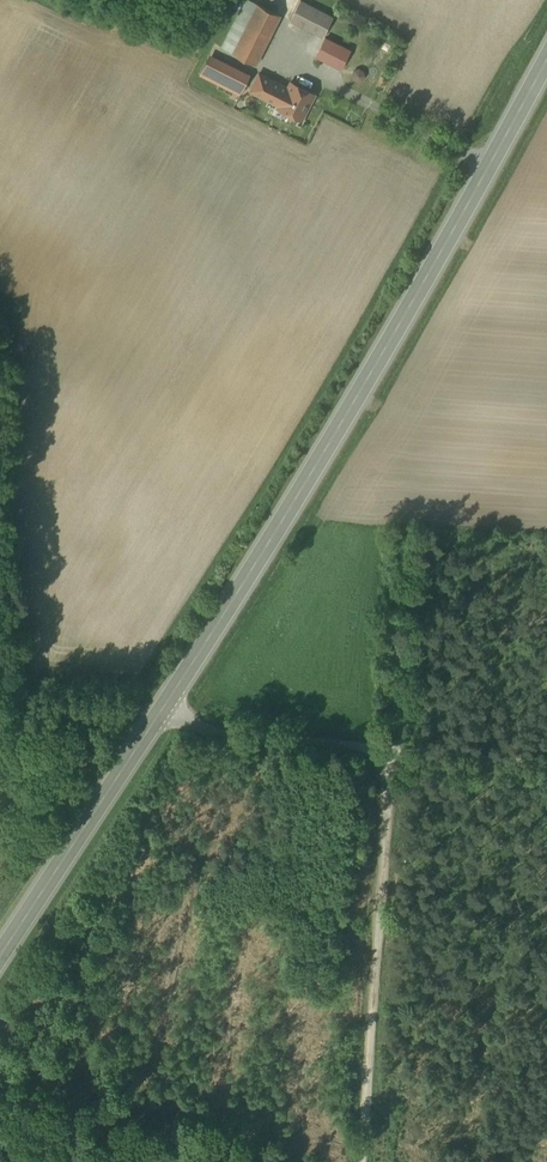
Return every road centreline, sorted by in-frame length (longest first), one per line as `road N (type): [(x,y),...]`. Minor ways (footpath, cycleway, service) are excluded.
road 1 (secondary): [(546,62),(381,359),(157,717)]
road 2 (track): [(387,752),(355,1161)]
road 3 (unclassified): [(546,767),(245,738),(157,717)]
road 4 (secondary): [(157,717),(0,957)]

